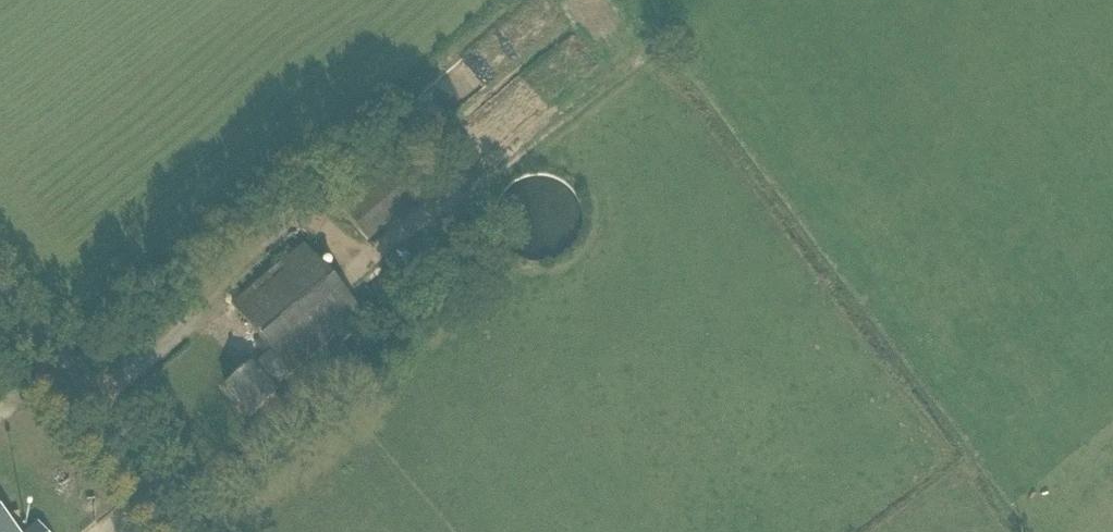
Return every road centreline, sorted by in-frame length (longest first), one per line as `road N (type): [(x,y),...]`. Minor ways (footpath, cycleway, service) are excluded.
road 1 (unclassified): [(0,269),(220,531)]

